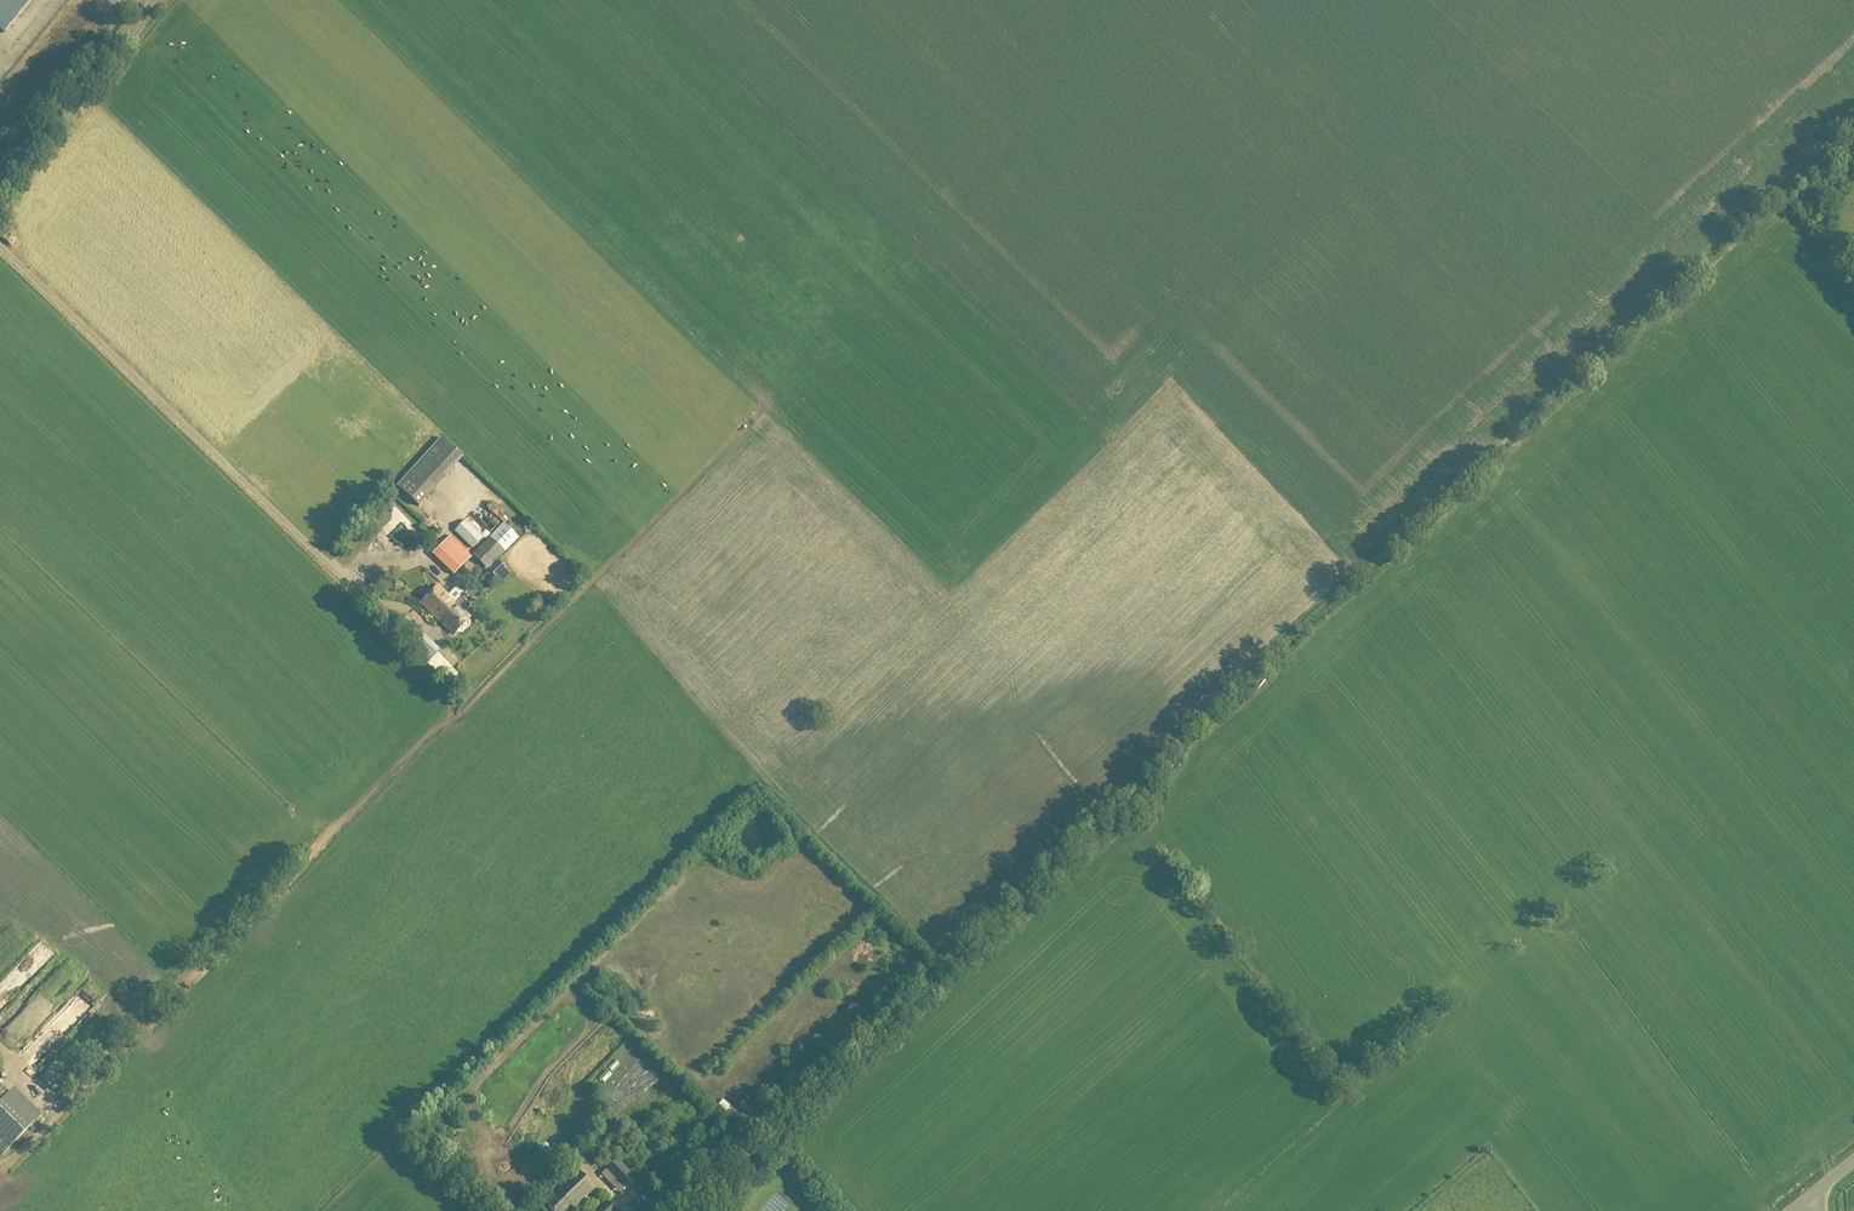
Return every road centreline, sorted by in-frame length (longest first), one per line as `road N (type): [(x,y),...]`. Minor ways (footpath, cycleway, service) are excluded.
road 1 (unclassified): [(0,203),(172,0)]

